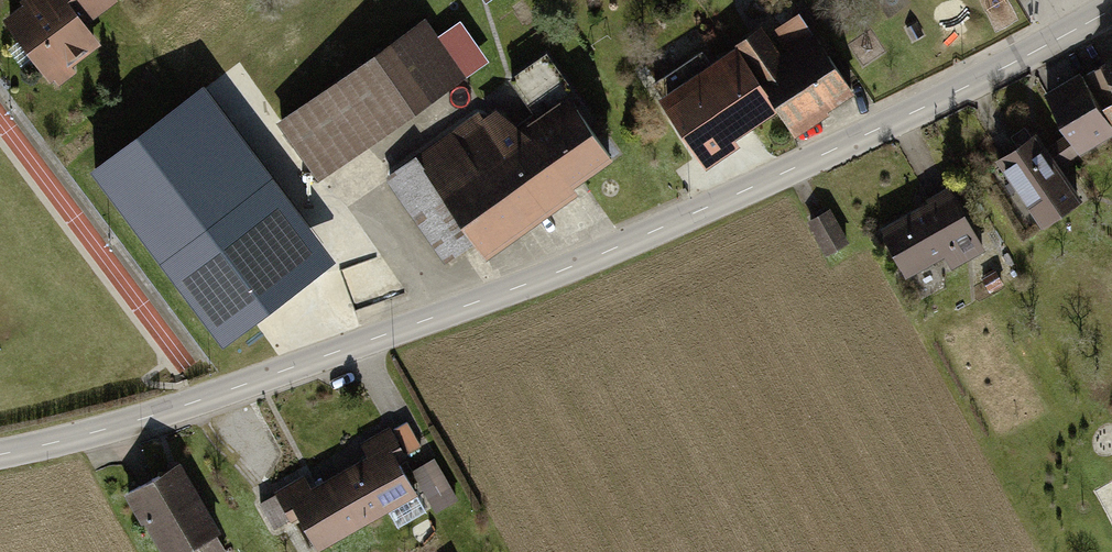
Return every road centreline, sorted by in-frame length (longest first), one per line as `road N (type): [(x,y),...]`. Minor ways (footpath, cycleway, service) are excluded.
road 1 (tertiary): [(0,454),(78,438),(234,388),(585,263),(952,96),(1111,9)]

